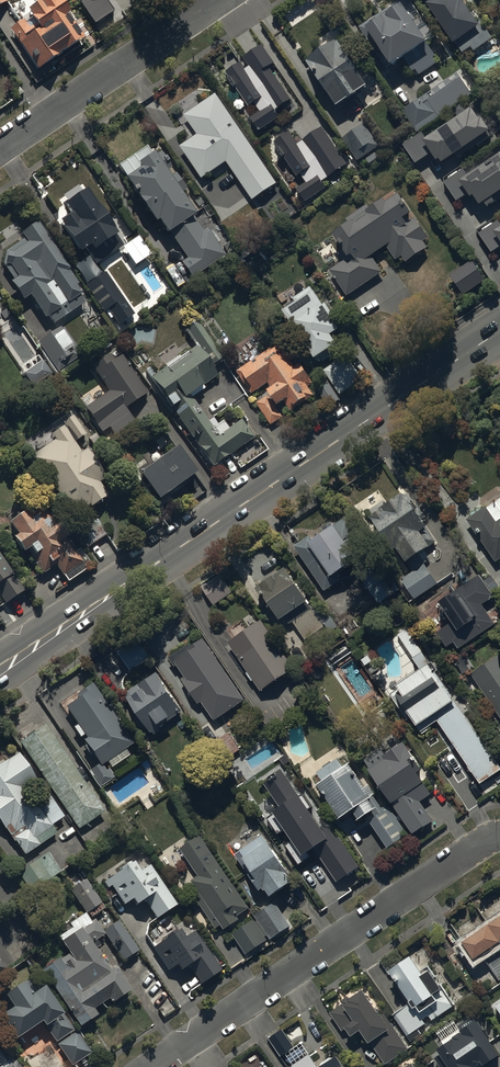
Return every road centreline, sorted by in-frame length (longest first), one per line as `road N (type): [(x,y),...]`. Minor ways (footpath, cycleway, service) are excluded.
road 1 (secondary): [(0,665),(499,330)]
road 2 (residential): [(153,1066),(499,836)]
road 3 (residential): [(0,147),(216,0)]

